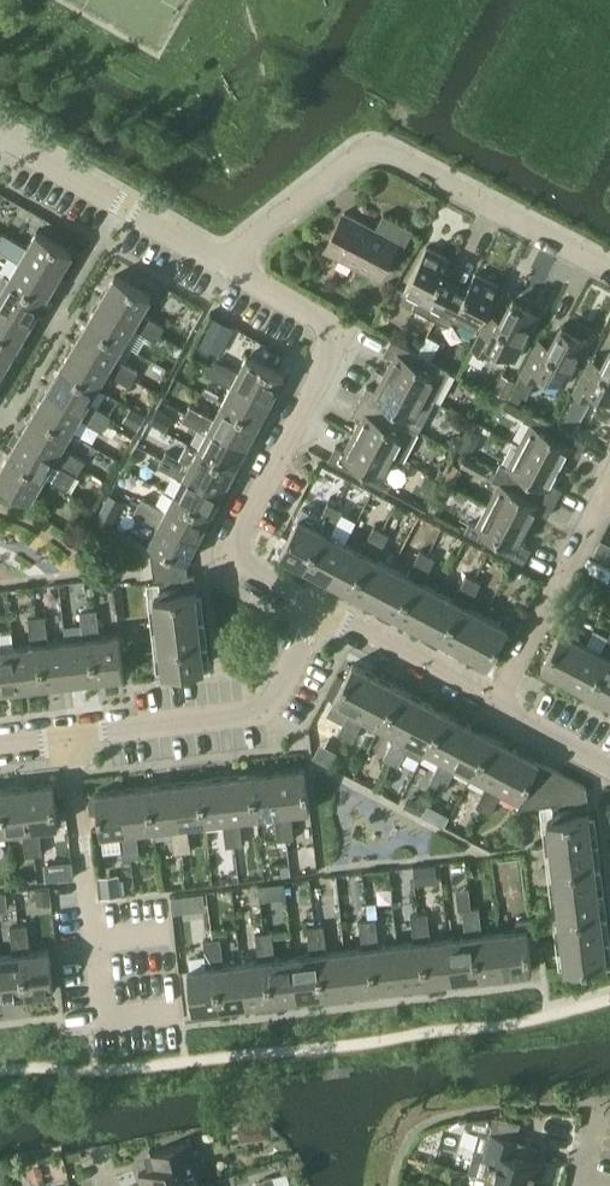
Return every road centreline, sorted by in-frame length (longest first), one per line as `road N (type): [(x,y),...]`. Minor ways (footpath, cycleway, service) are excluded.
road 1 (residential): [(314,612),(236,565),(235,538),(341,342),(338,331),(227,263)]
road 2 (residential): [(227,263),(362,151),(384,151),(609,271)]
road 3 (residential): [(173,1011),(104,1020),(70,738)]
road 4 (residential): [(70,738),(262,714),(314,612)]
road 5 (residential): [(227,263),(0,134)]
road 6 (residential): [(493,703),(609,481)]
road 7 (residential): [(493,703),(314,612)]
road 8 (residential): [(609,767),(493,703)]

